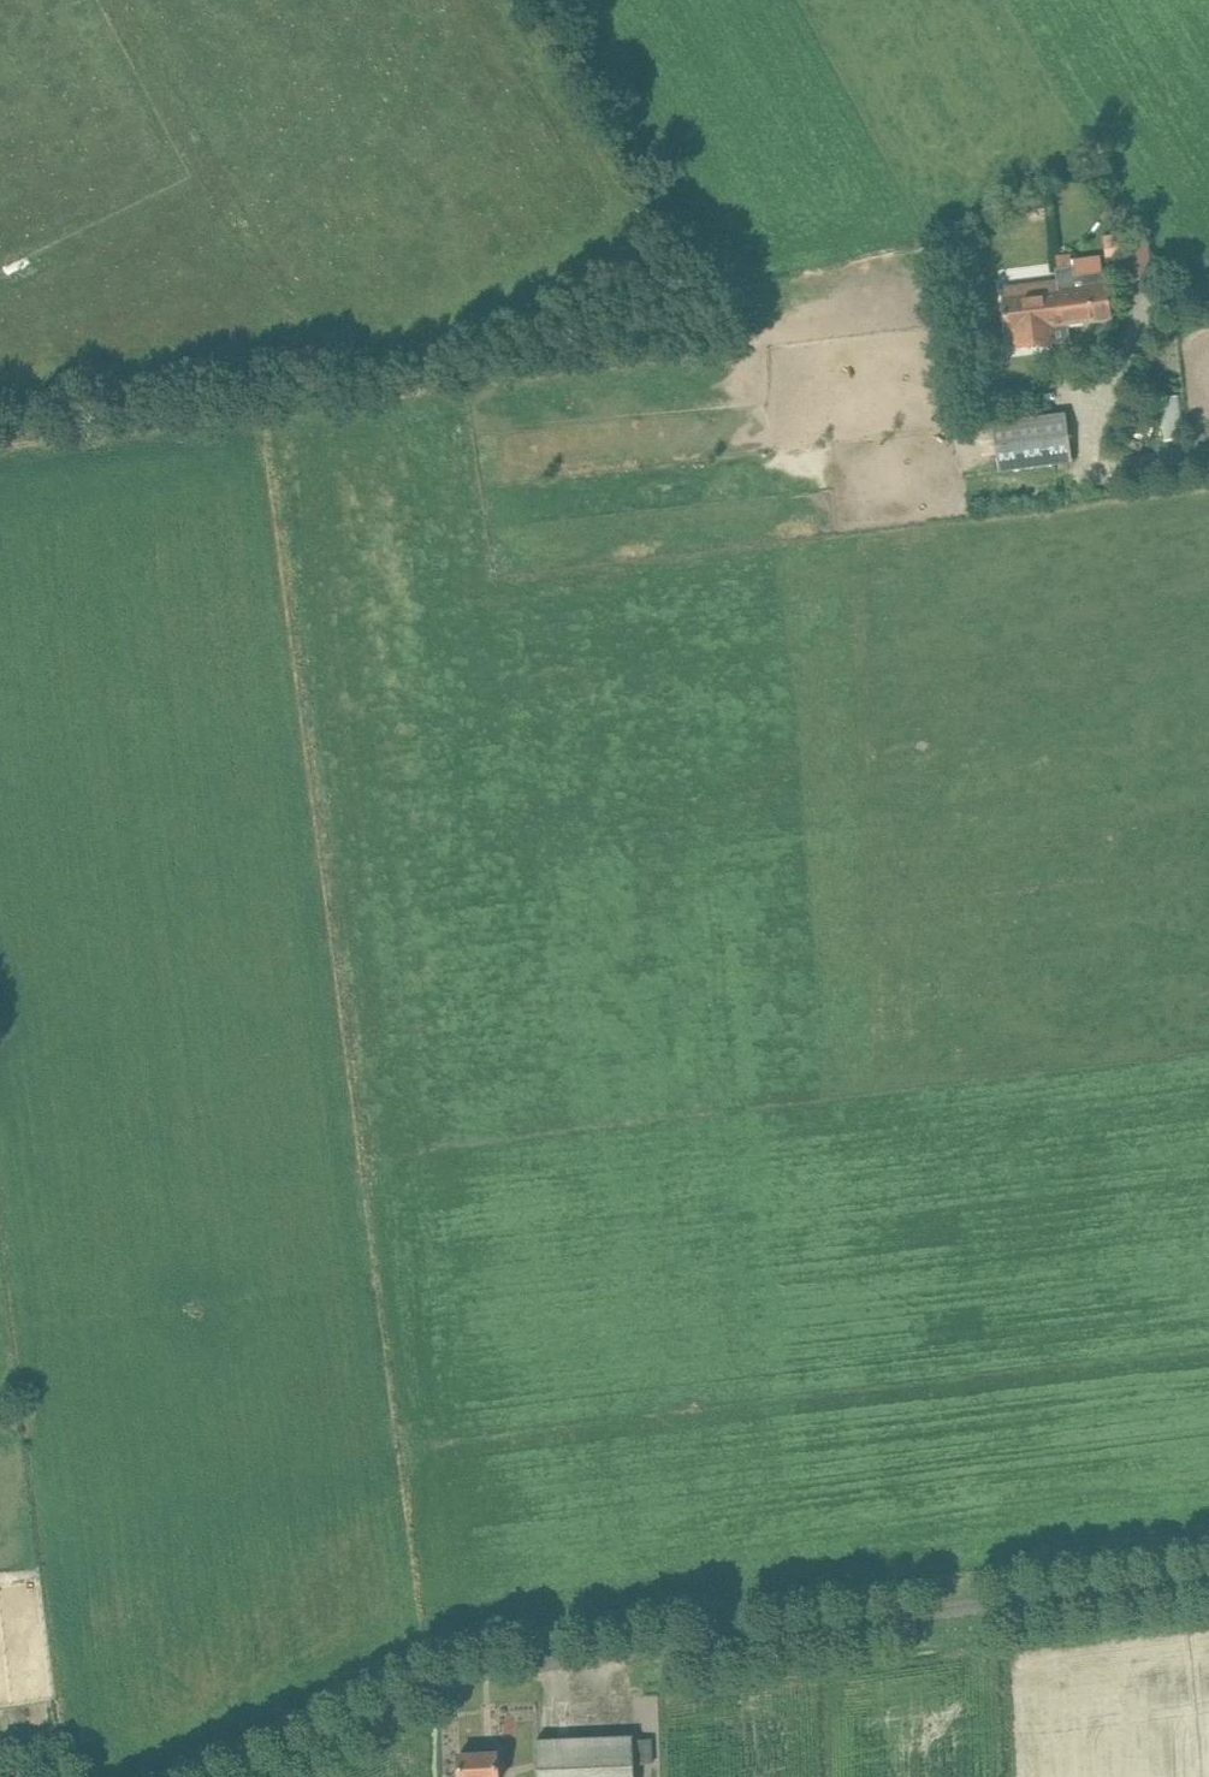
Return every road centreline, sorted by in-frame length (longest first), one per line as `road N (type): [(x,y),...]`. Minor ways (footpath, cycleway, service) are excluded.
road 1 (residential): [(245,1776),(406,1694),(482,1671),(1208,1575)]

